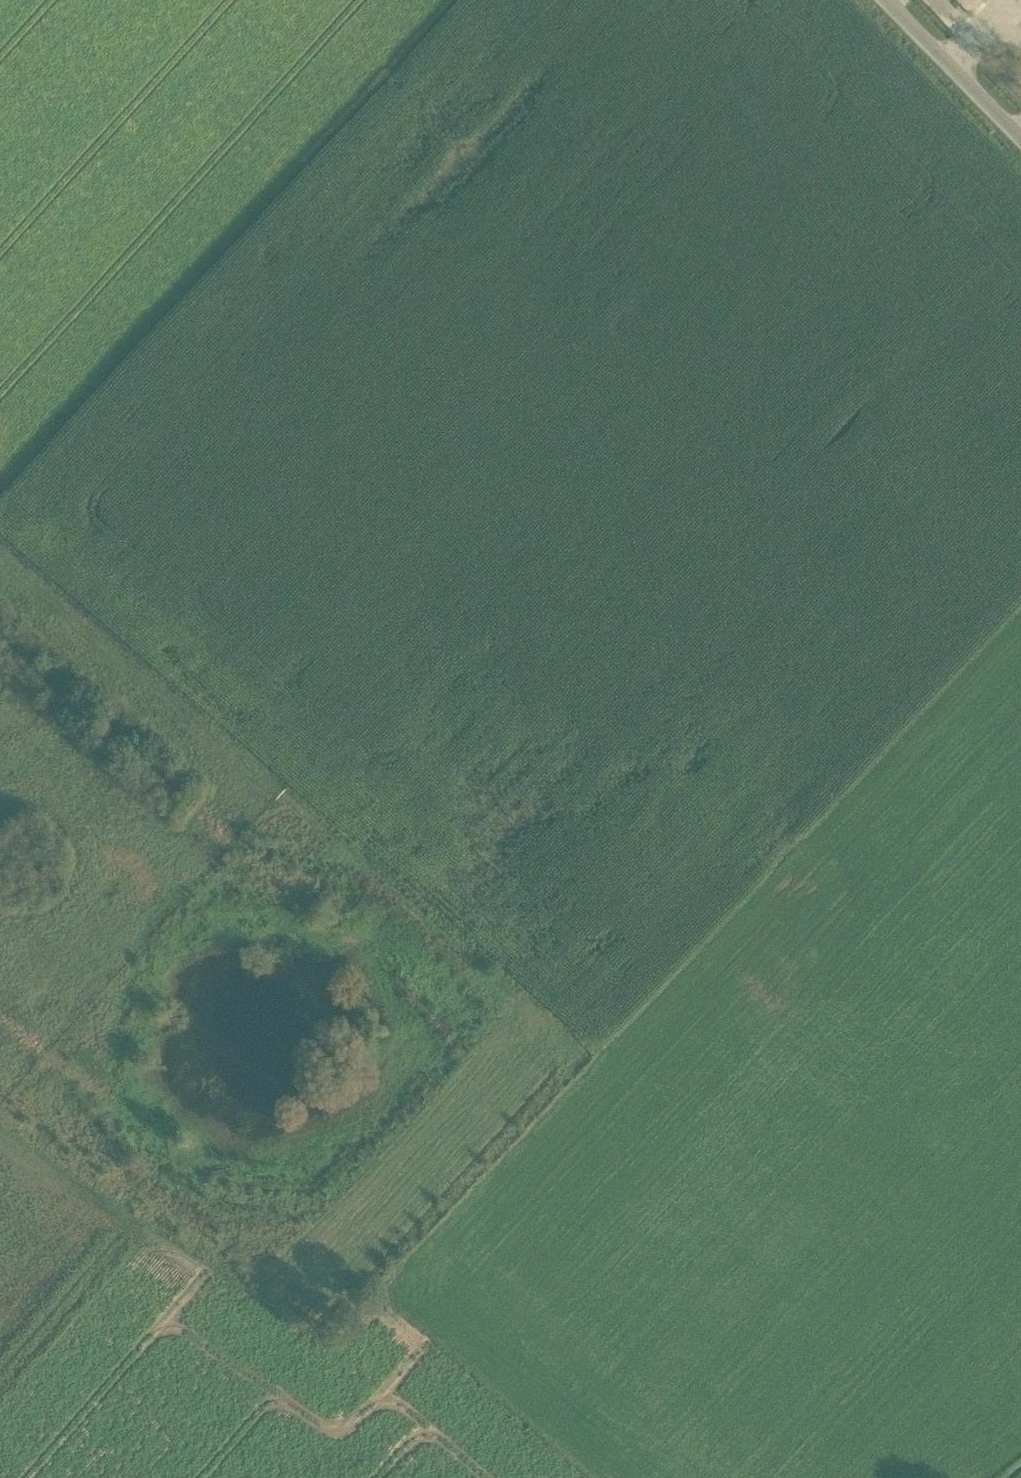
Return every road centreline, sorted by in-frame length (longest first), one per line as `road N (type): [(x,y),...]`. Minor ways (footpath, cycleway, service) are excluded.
road 1 (unclassified): [(1020,143),(881,0)]

